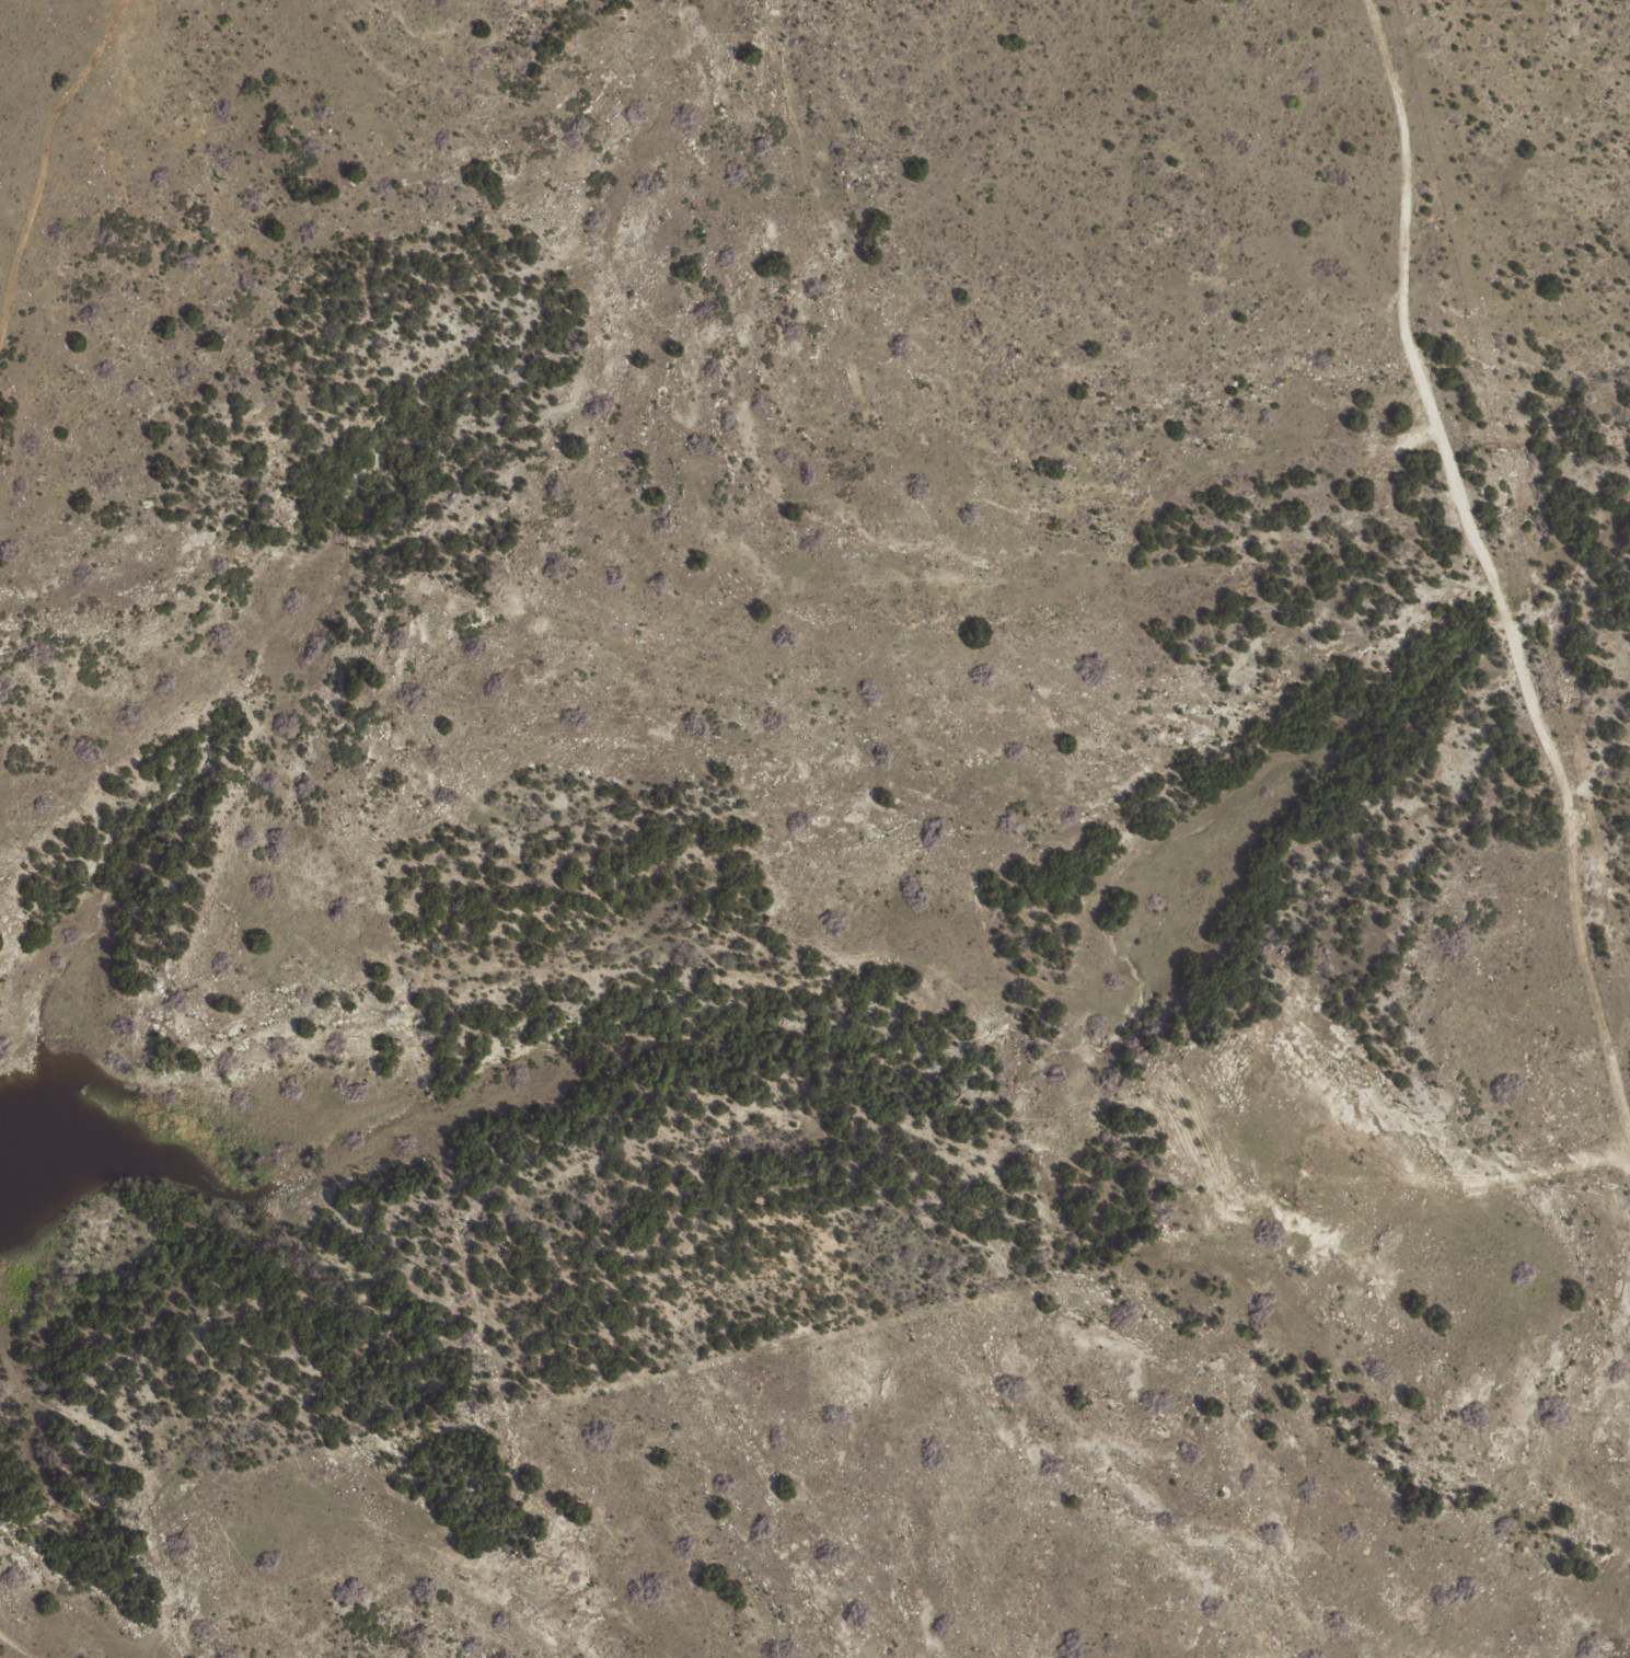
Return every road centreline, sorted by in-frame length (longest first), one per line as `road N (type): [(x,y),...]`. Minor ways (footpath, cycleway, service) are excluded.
road 1 (track): [(1316,0),(1392,214),(1409,346),(1382,502),(1403,585),(1513,723),(1629,1188)]
road 2 (track): [(147,0),(126,42),(0,446)]

